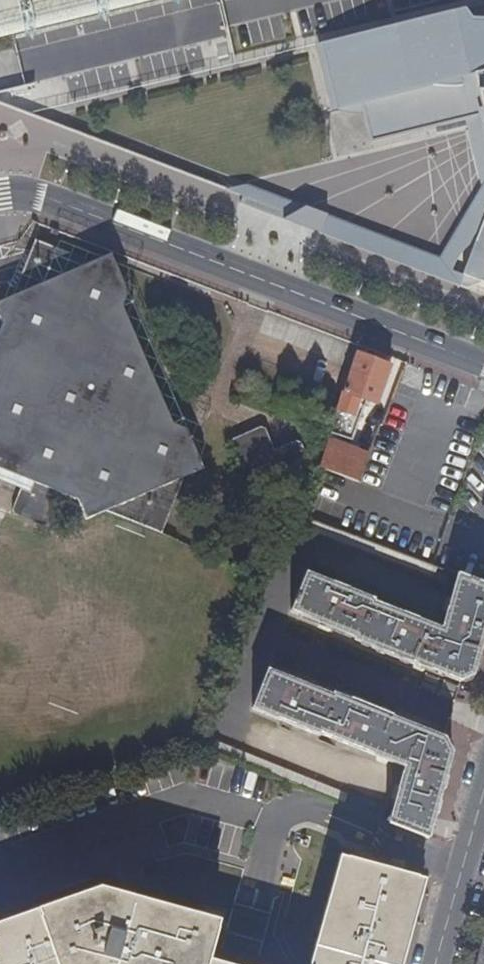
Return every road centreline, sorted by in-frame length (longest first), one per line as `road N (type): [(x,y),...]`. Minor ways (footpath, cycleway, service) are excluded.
road 1 (residential): [(483,364),(35,195),(0,194)]
road 2 (residential): [(434,963),(483,787)]

